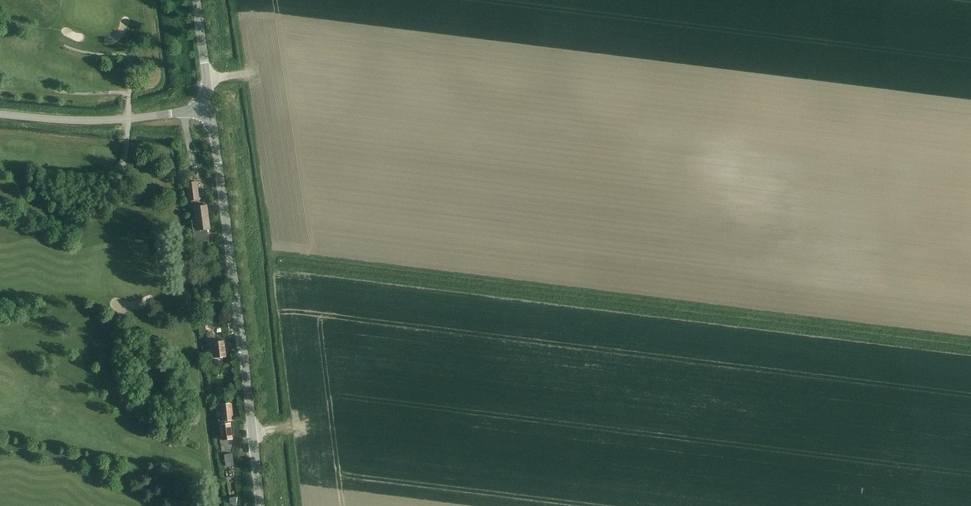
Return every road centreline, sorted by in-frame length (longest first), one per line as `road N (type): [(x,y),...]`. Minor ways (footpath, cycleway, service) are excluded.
road 1 (unclassified): [(261,505),(211,111)]
road 2 (residential): [(211,111),(127,120),(0,114)]

